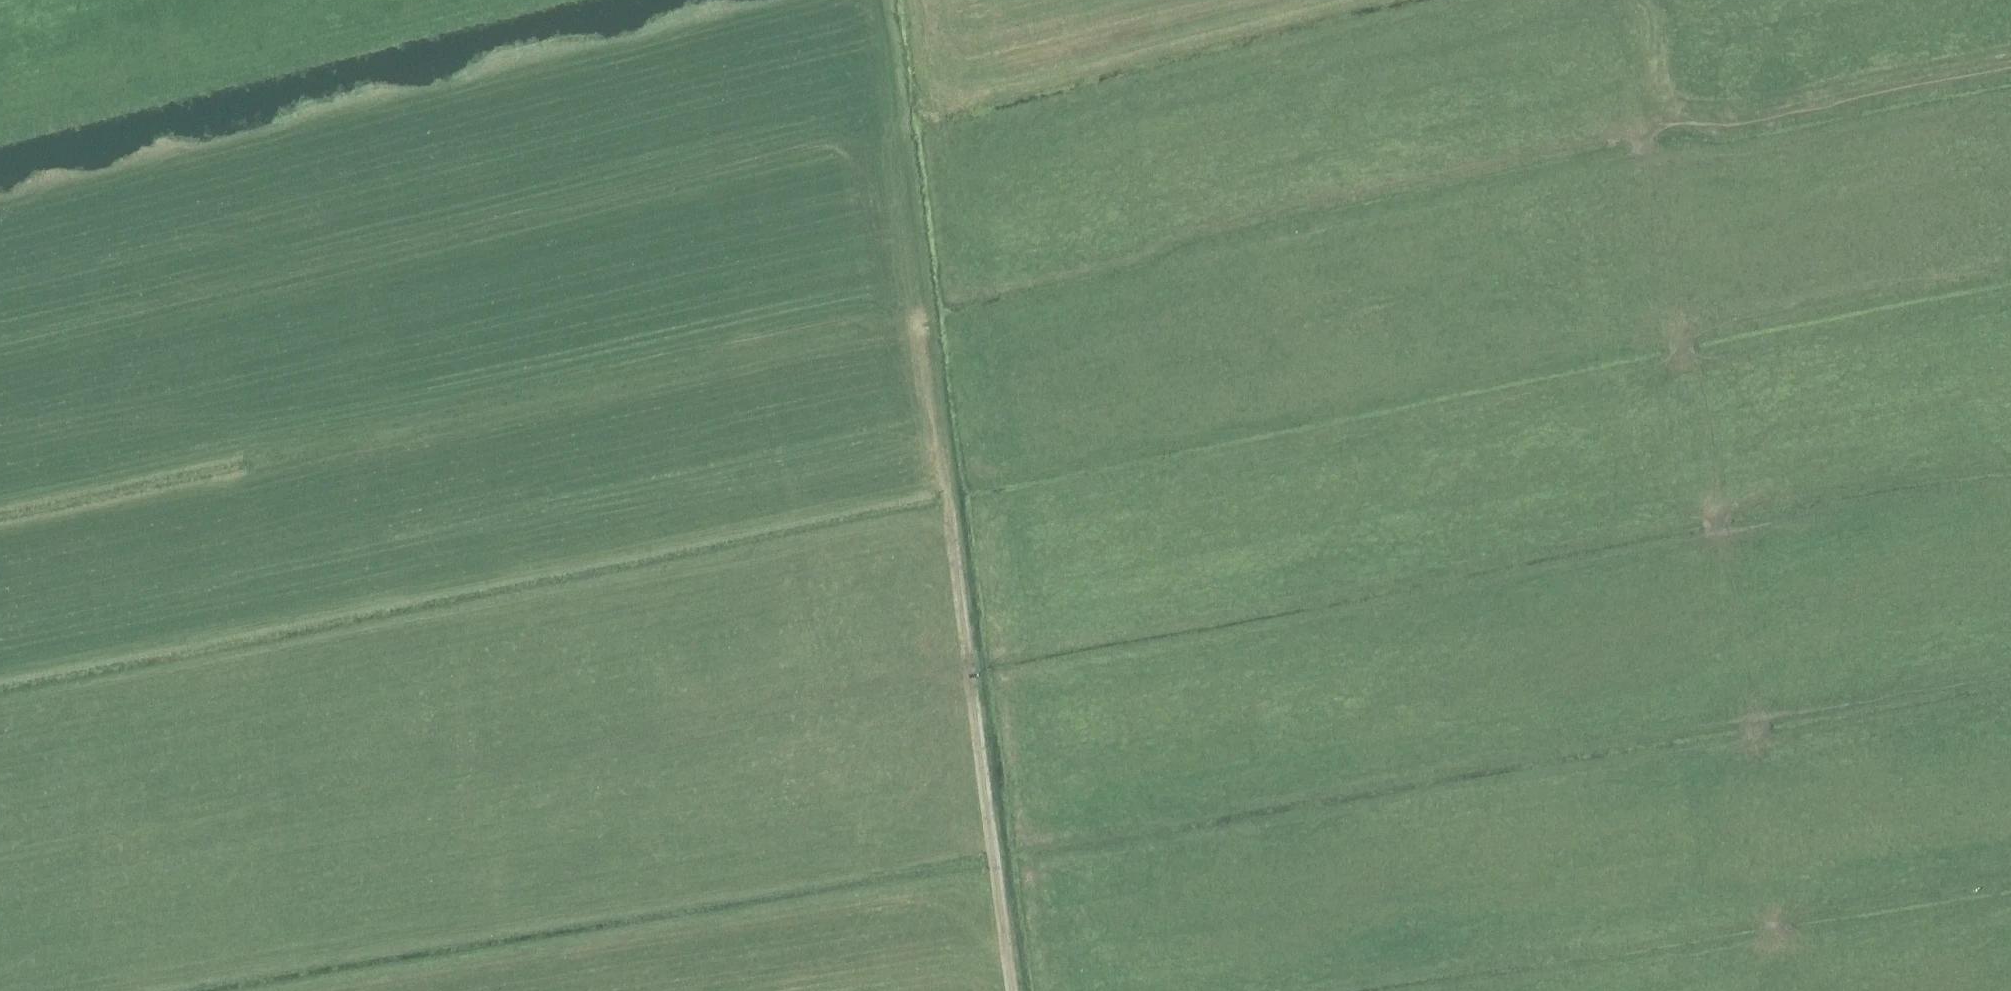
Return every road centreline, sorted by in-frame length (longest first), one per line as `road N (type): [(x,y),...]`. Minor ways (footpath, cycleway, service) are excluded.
road 1 (track): [(949,515),(1013,990)]

